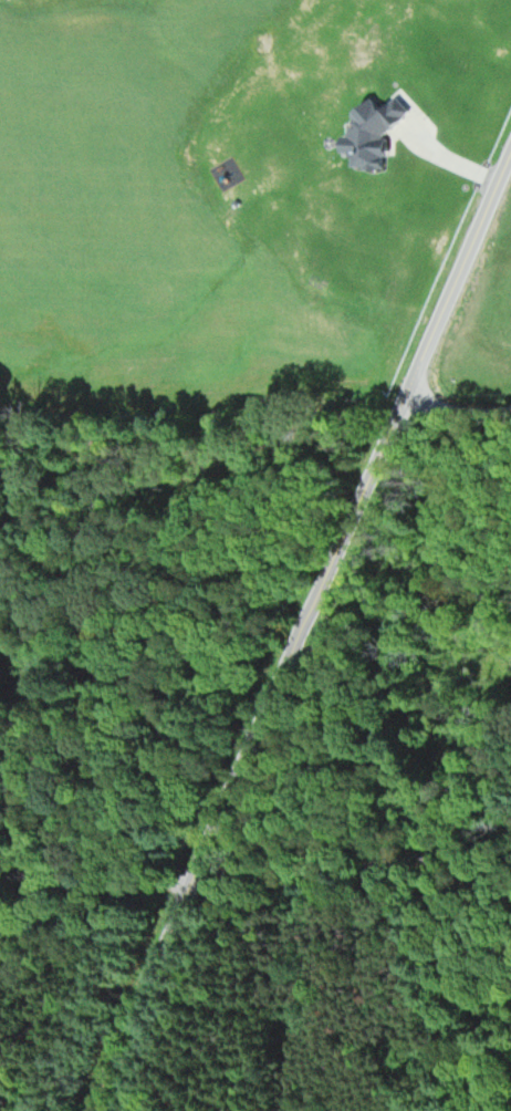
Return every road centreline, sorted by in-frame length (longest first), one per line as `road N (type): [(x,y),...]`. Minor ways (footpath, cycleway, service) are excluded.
road 1 (tertiary): [(80,1110),(231,752),(346,531),(510,150)]
road 2 (residential): [(188,862),(0,856)]

